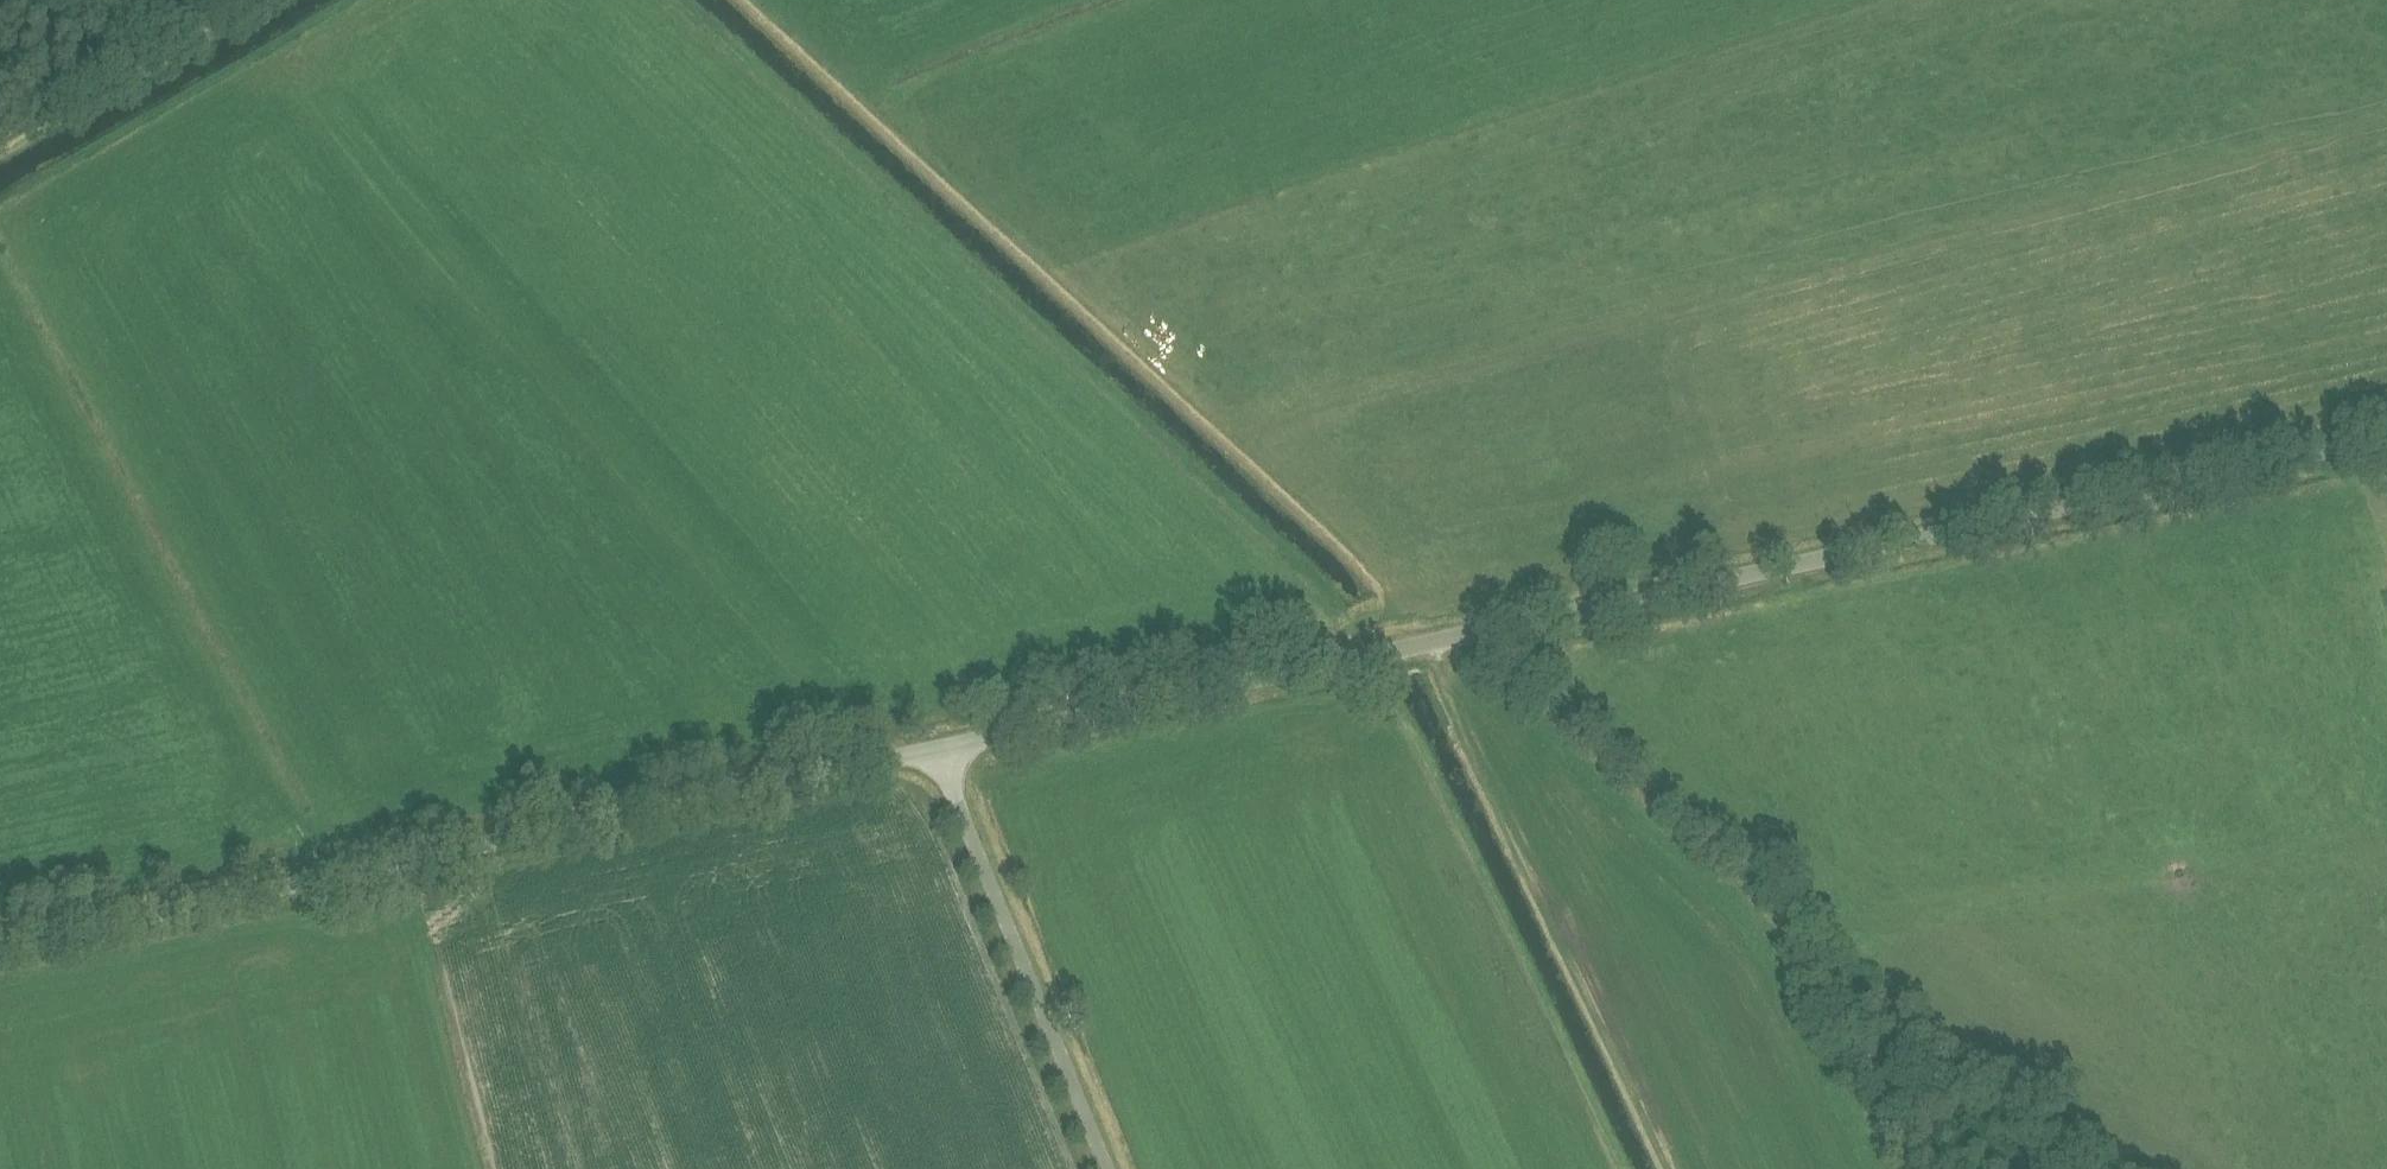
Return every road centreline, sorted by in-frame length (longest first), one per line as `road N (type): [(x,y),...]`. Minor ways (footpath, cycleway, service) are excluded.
road 1 (unclassified): [(932,748),(2386,440)]
road 2 (unclassified): [(0,948),(932,748)]
road 3 (unclassified): [(1107,1168),(932,748)]

